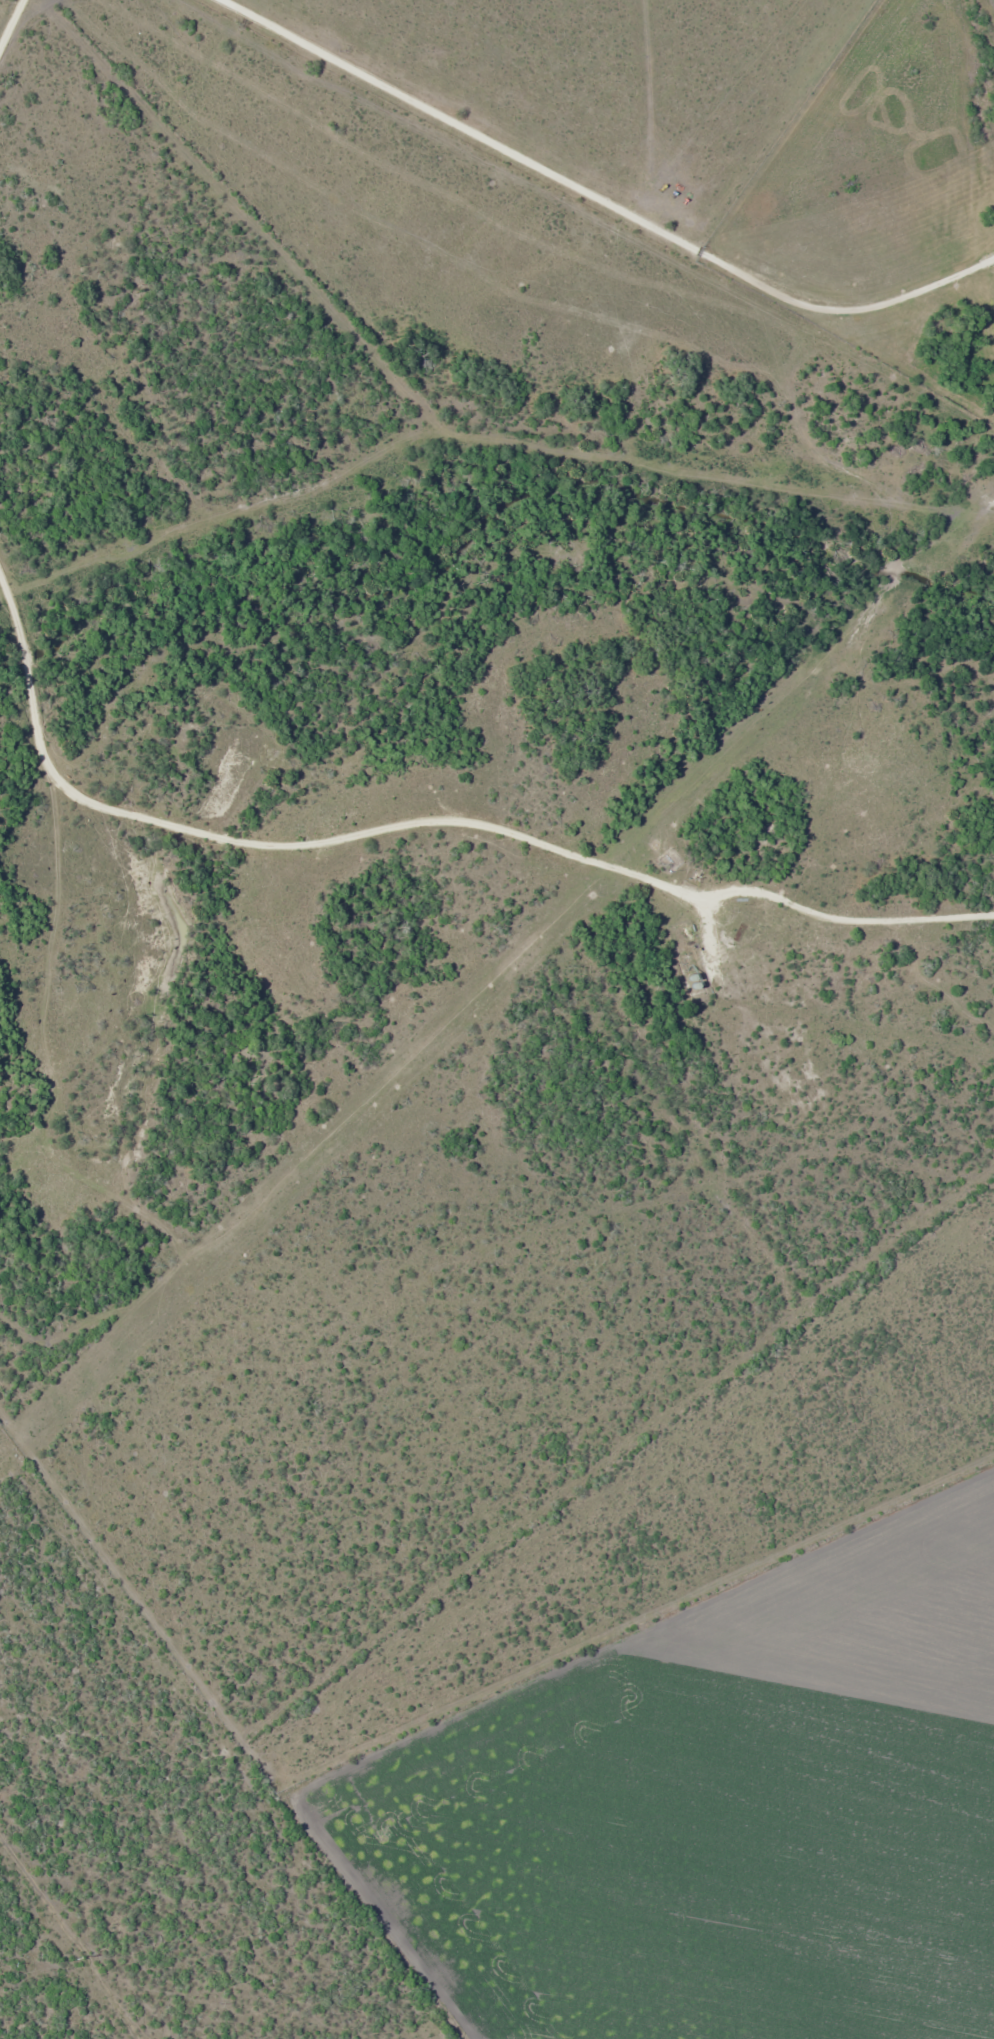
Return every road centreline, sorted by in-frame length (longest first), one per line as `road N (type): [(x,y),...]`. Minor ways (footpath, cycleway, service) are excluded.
road 1 (residential): [(0,592),(40,767),(72,796),(239,845),(329,840),(426,819),(519,835),(700,902),(730,891),(846,921),(993,912)]
road 2 (residential): [(227,0),(661,242),(783,293),(834,302),(925,294),(993,260)]

